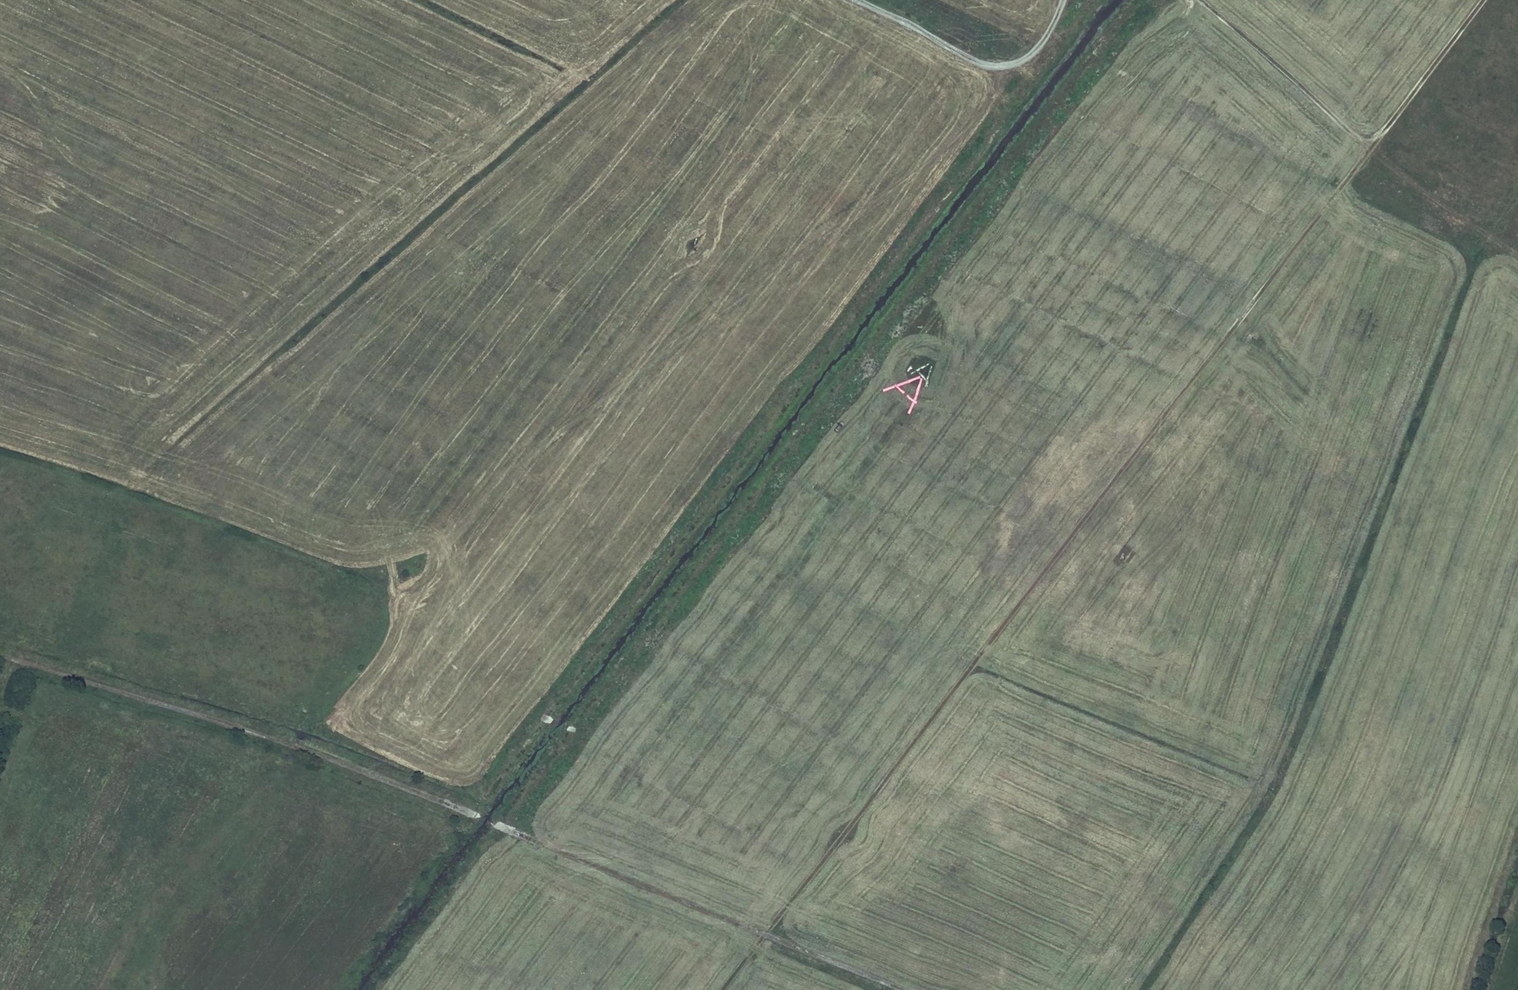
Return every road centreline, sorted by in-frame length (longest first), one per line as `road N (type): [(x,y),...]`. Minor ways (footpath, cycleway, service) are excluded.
road 1 (track): [(1517,252),(1371,146)]

